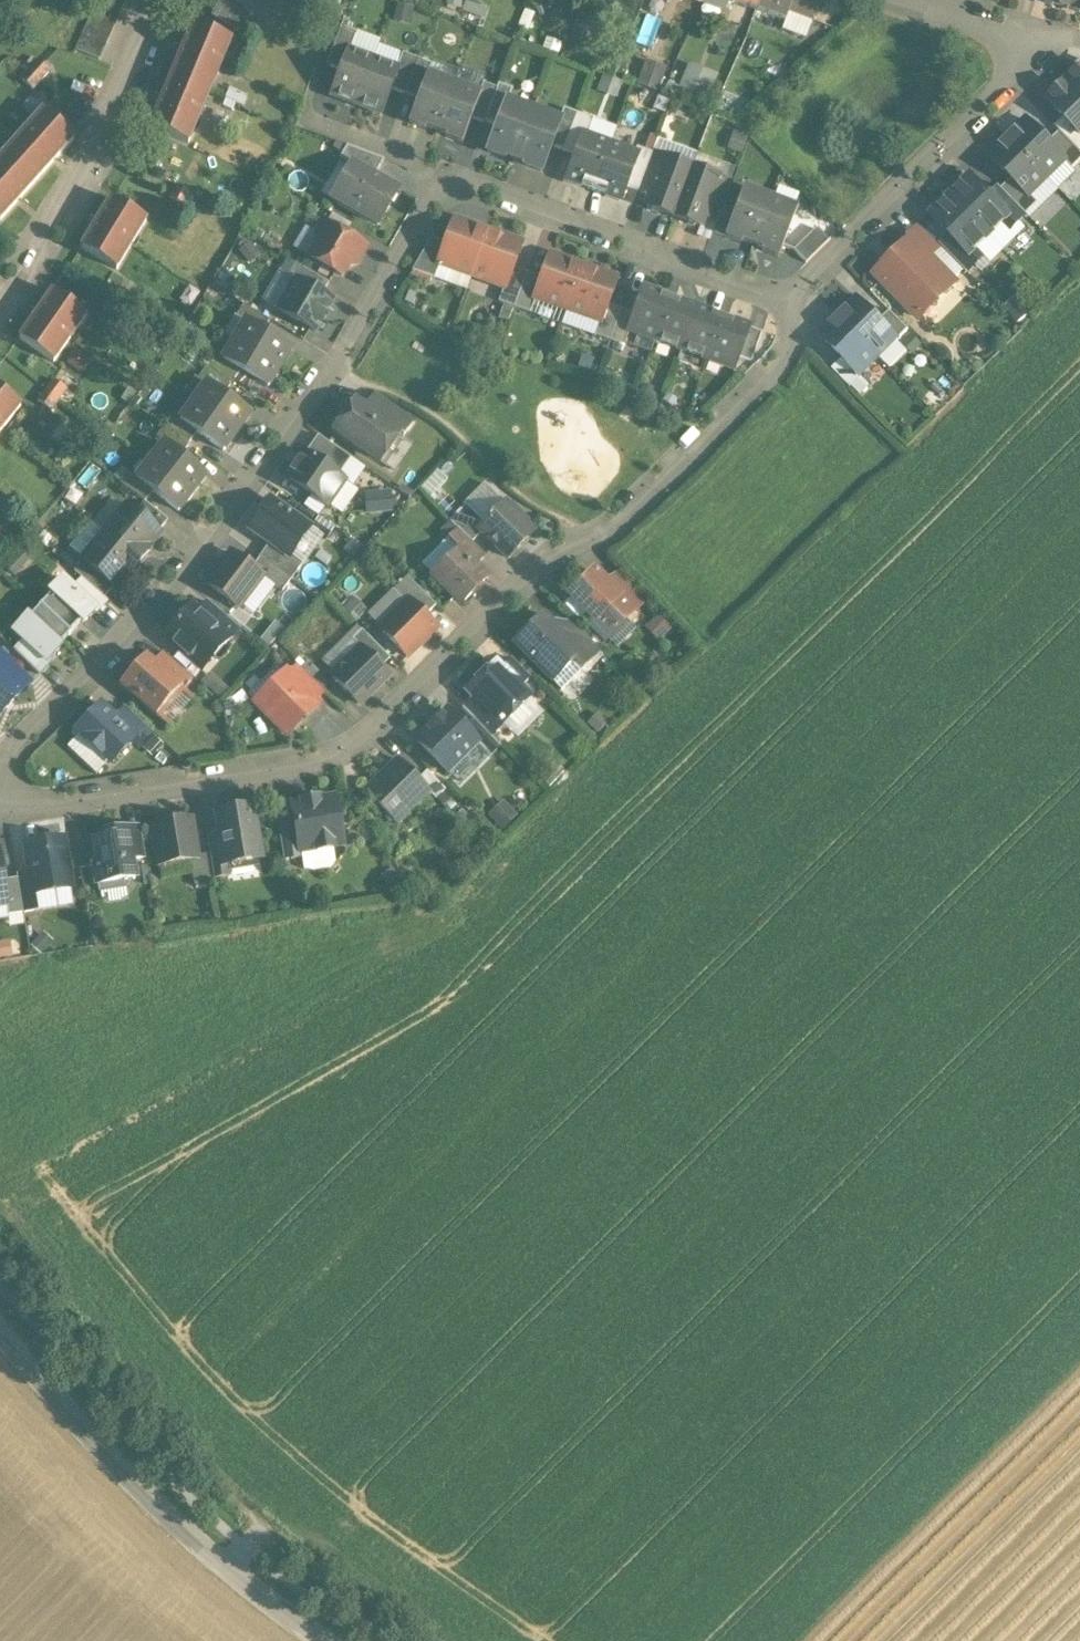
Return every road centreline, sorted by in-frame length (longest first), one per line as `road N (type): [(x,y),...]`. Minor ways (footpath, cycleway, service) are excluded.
road 1 (residential): [(0,793),(12,751),(171,579),(351,344),(441,176),(791,304)]
road 2 (residential): [(791,304),(787,349),(761,377),(600,533),(550,555),(359,742),(224,777),(0,811)]
road 3 (residential): [(909,0),(1046,37),(791,304)]
road 4 (residential): [(319,1640),(167,1517),(0,1333)]
road 5 (residential): [(0,298),(87,169),(162,0)]

